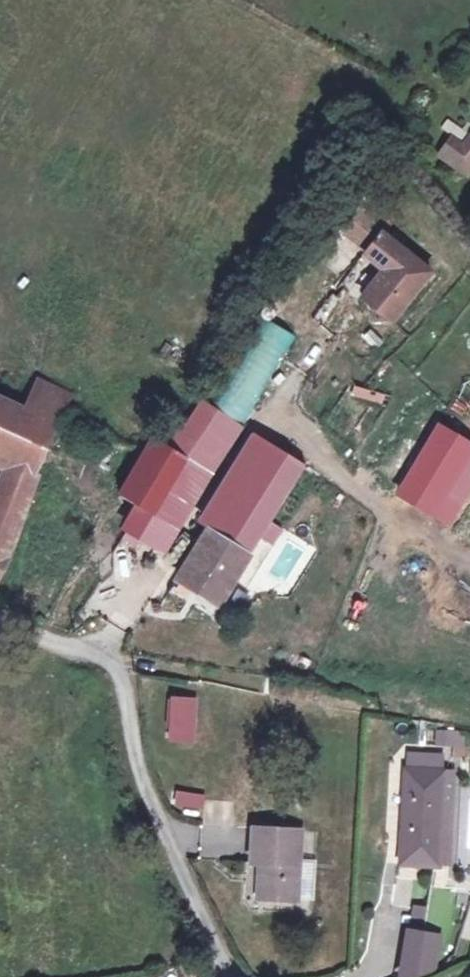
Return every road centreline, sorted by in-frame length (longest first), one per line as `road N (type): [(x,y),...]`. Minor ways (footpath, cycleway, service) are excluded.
road 1 (unclassified): [(0,619),(116,664),(141,775),(231,976)]

